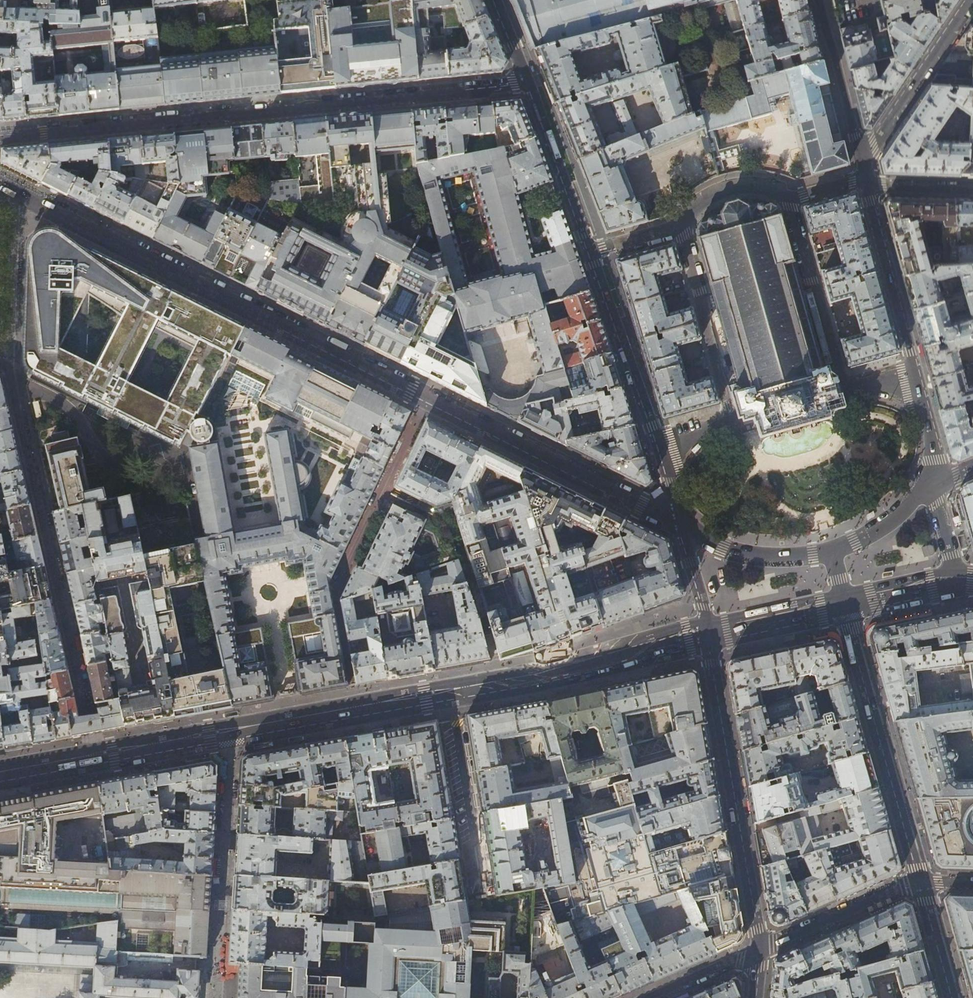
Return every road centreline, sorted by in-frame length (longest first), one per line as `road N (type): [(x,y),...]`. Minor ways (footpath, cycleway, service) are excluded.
road 1 (residential): [(0,137),(529,81)]
road 2 (secondary): [(427,397),(0,182)]
road 3 (secondary): [(0,773),(355,713)]
road 4 (residential): [(355,713),(331,585),(427,397)]
road 5 (residential): [(760,952),(709,638)]
road 6 (secondary): [(846,609),(923,885)]
road 7 (secondary): [(681,528),(427,397)]
road 8 (secondary): [(447,696),(709,638)]
road 9 (tertiary): [(660,446),(591,252)]
road 10 (residential): [(735,424),(680,230)]
road 11 (residential): [(787,200),(842,393)]
road 12 (tertiary): [(866,183),(915,377)]
road 13 (residential): [(480,892),(447,696)]
road 14 (residential): [(862,163),(971,0)]
road 15 (tertiary): [(591,252),(529,81)]
road 16 (residential): [(923,885),(760,952)]
road 17 (tertiary): [(821,0),(862,163)]
road 18 (secondary): [(832,552),(749,556),(681,528)]
road 19 (secondary): [(709,638),(846,609)]
road 20 (residential): [(787,200),(769,187),(732,186),(694,205),(680,230)]
road 21 (secondary): [(936,483),(890,523),(832,552)]

